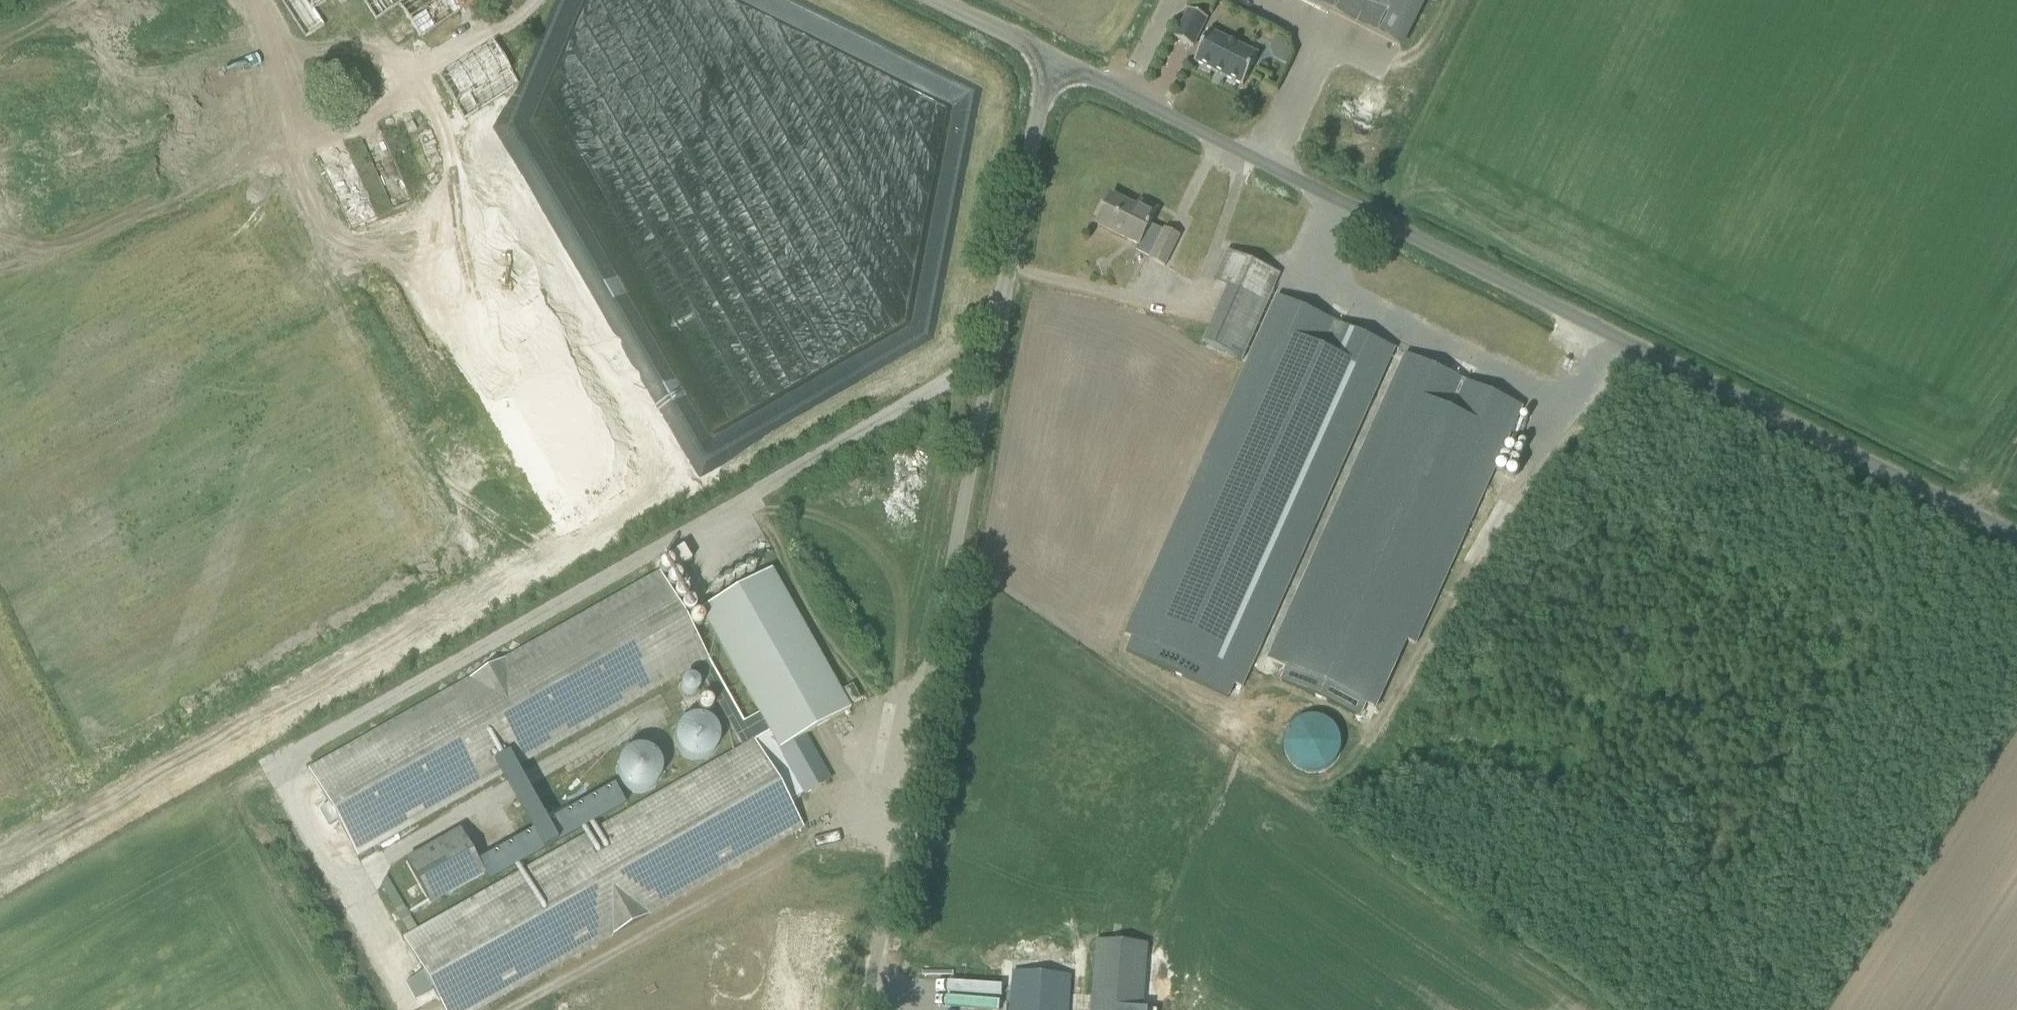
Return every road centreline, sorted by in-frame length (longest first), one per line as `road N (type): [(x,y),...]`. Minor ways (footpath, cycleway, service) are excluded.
road 1 (unclassified): [(2016,544),(1050,58)]
road 2 (unclassified): [(865,1009),(1050,58)]
road 3 (unclassified): [(1050,58),(935,0)]

